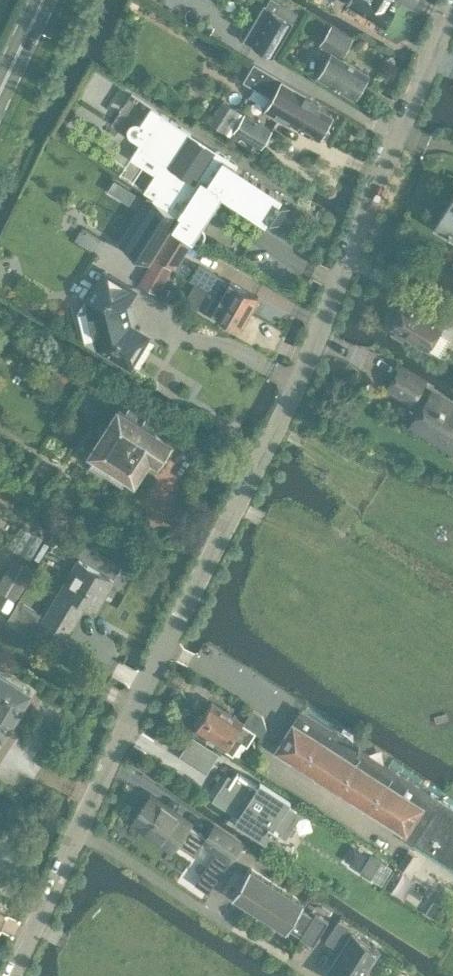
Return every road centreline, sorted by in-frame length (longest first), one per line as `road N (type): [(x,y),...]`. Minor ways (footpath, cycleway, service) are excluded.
road 1 (unclassified): [(12,975),(271,436),(452,12)]

